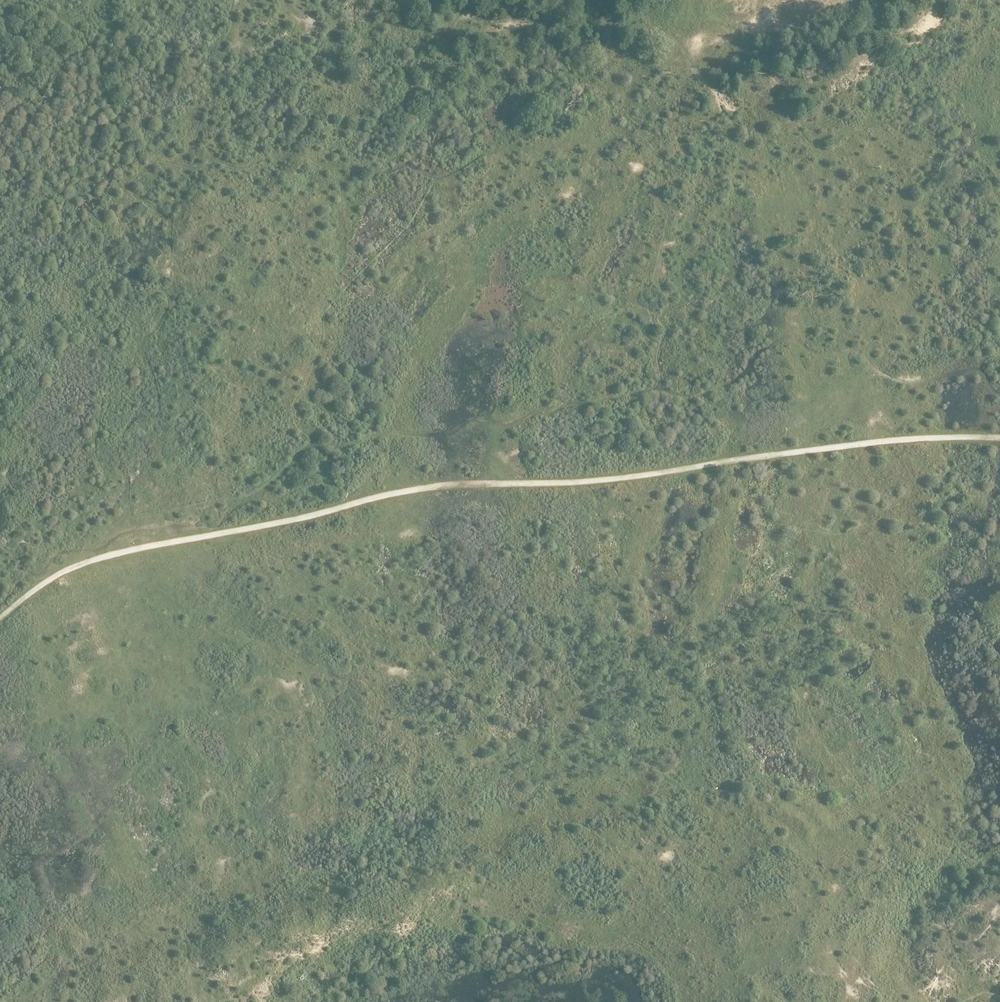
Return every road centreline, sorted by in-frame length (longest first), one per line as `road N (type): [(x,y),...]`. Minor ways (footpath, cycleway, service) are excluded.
road 1 (track): [(999,433),(897,435),(638,477),(421,485),(70,571),(31,589),(0,618)]

